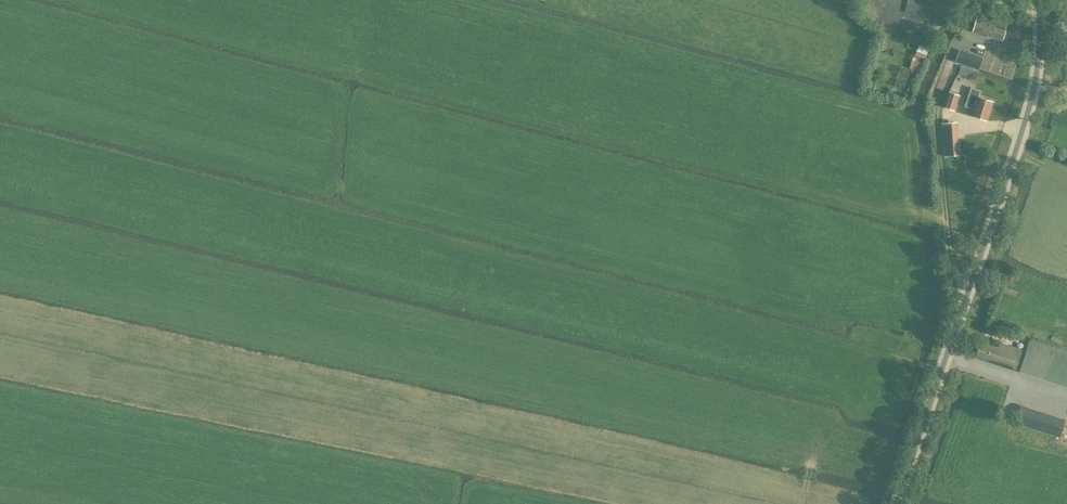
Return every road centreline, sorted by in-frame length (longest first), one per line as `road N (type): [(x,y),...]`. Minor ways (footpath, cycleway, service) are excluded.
road 1 (secondary): [(896,503),(1033,94),(1038,0)]

